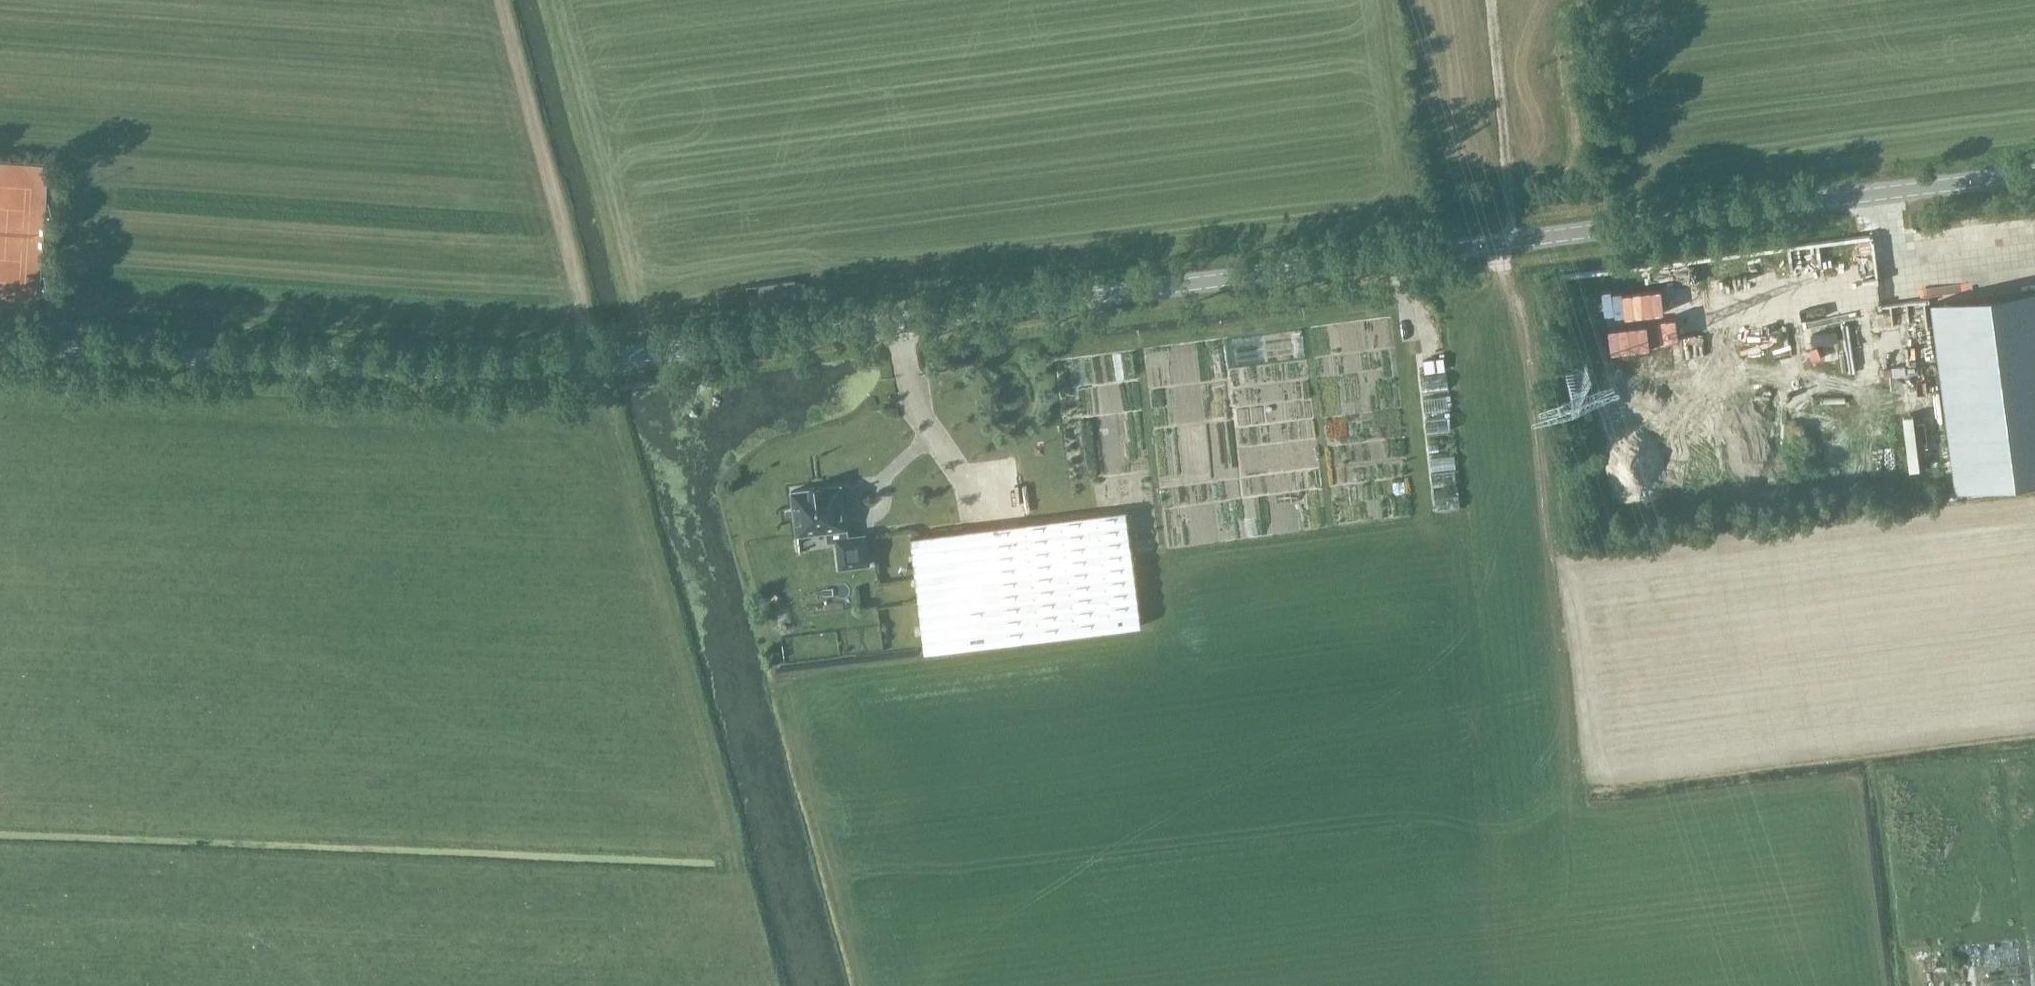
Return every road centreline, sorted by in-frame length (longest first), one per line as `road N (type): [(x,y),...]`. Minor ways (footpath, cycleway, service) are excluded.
road 1 (unclassified): [(0,347),(473,373),(2034,170)]

